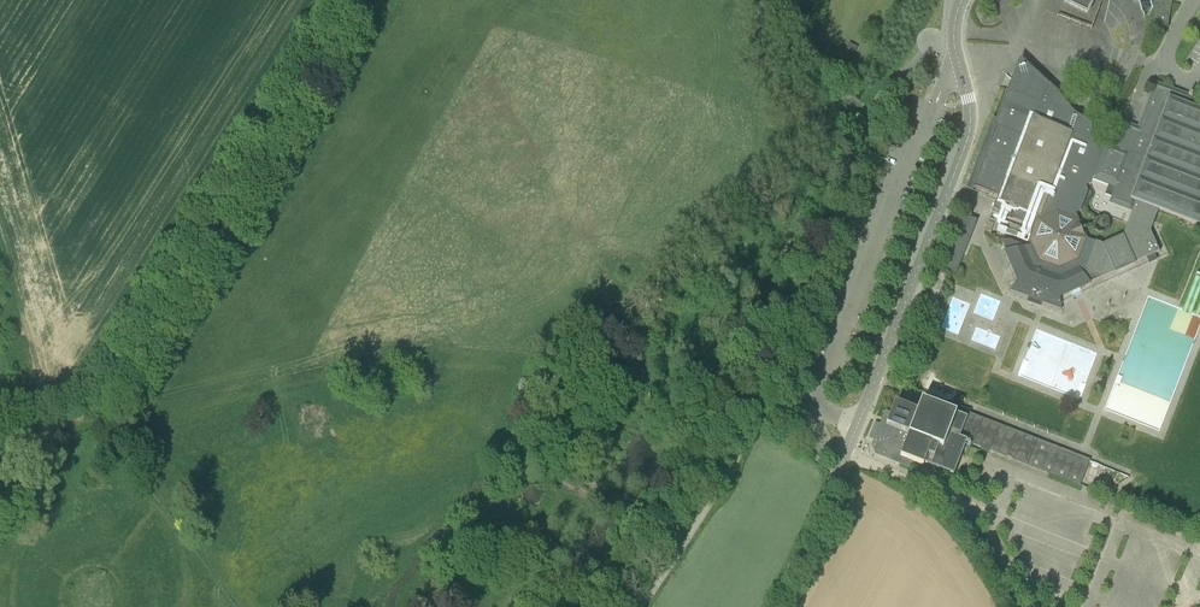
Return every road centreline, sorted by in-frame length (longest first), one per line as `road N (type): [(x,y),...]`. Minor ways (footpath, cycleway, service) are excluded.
road 1 (track): [(0,445),(84,417),(113,394),(359,0)]
road 2 (unclassified): [(858,424),(969,133),(953,36),(962,0)]
road 3 (unclassified): [(641,606),(750,429),(765,418)]
road 4 (unclassified): [(773,606),(846,454)]
road 5 (track): [(951,499),(1012,606)]

